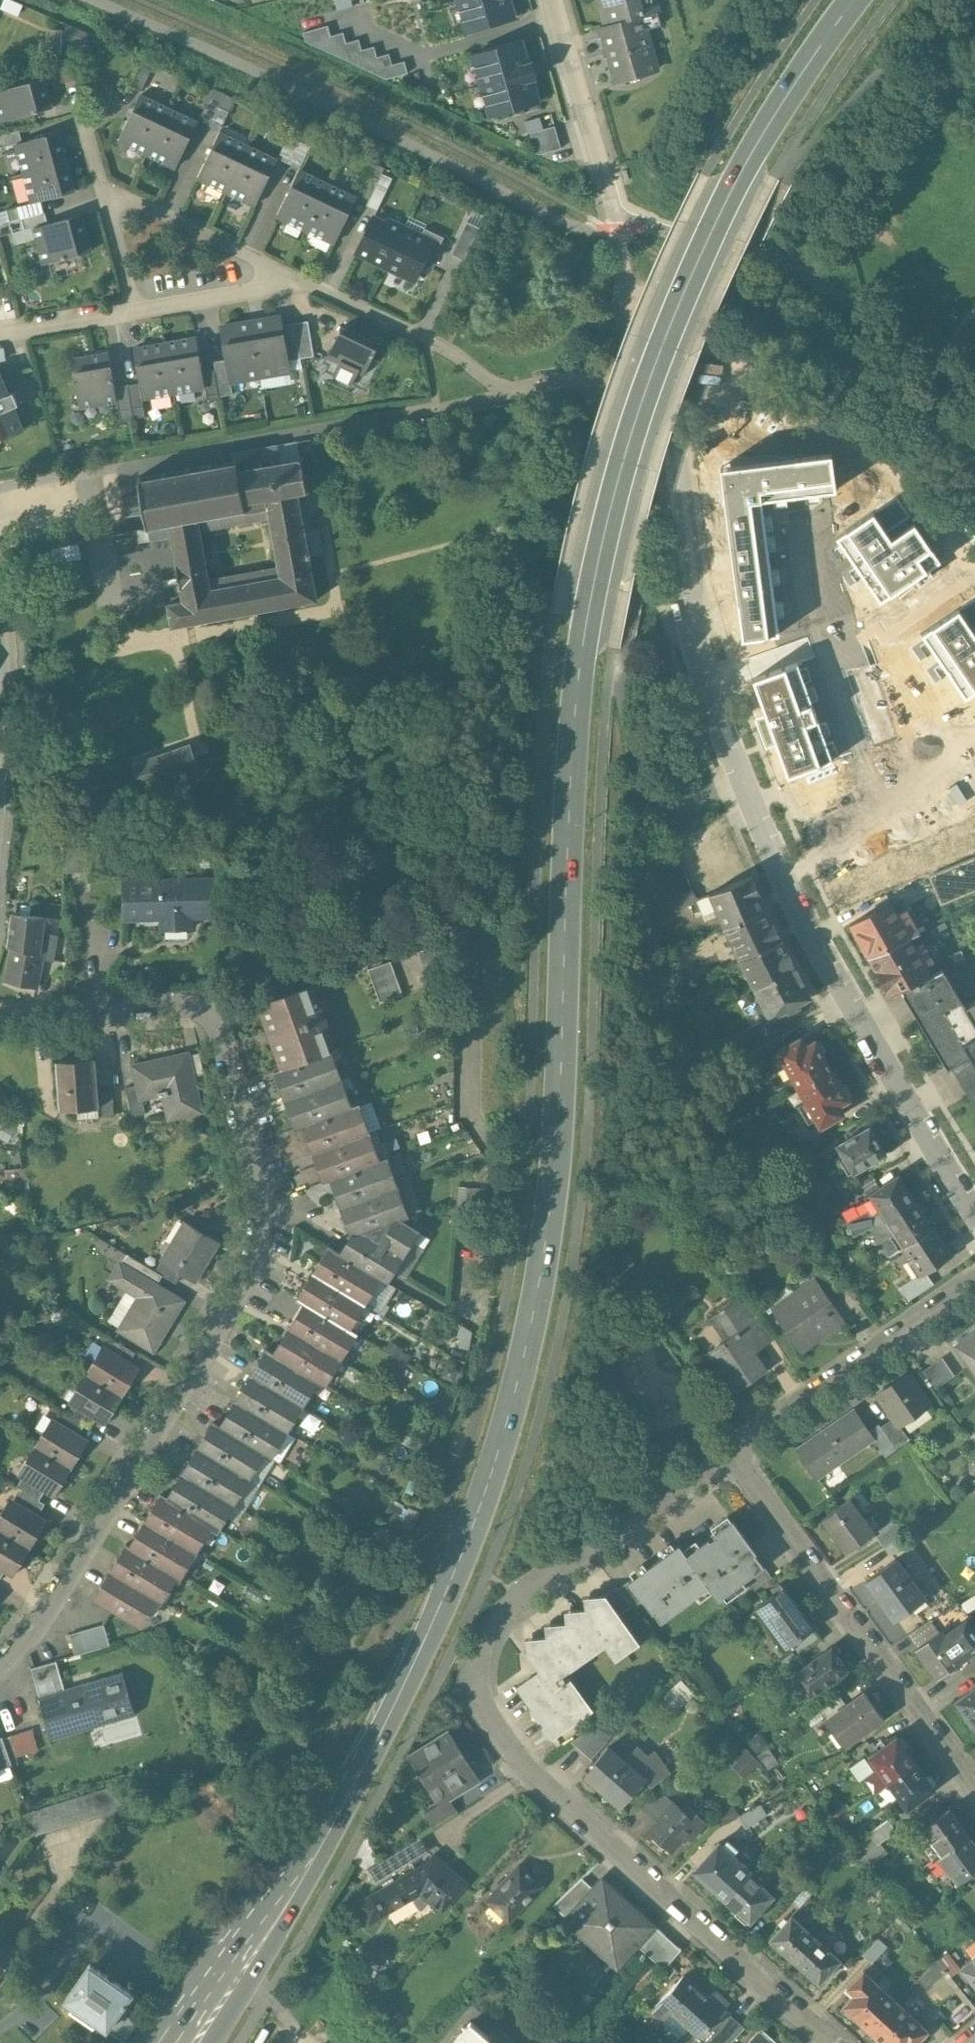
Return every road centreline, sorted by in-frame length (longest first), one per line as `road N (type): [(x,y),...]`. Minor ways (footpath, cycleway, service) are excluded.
road 1 (primary): [(192,2042),(359,1784),(457,1579),(489,1490),(551,1249),(575,760),(612,526),(648,407),(743,177),(858,0)]
road 2 (residential): [(0,1669),(58,1611),(258,1282),(273,1225),(272,1152),(236,1027),(207,997),(159,985),(18,1007),(0,1000)]
road 3 (residential): [(974,1206),(914,1119),(845,993),(740,761),(688,598),(680,518),(686,412),(667,322)]
road 4 (residential): [(733,1451),(537,1584),(492,1629),(481,1672),(487,1707),(544,1780),(840,2042)]
road 5 (residential): [(974,1788),(862,1620),(733,1451)]
road 6 (residential): [(974,1286),(733,1451)]
road 7 (residential): [(300,278),(433,341),(510,388)]
road 8 (residential): [(99,169),(300,278)]
road 9 (residential): [(552,0),(601,171)]
road 10 (residential): [(141,304),(300,278)]
road 11 (residential): [(0,327),(141,304)]
road 12 (residential): [(141,304),(99,169)]

